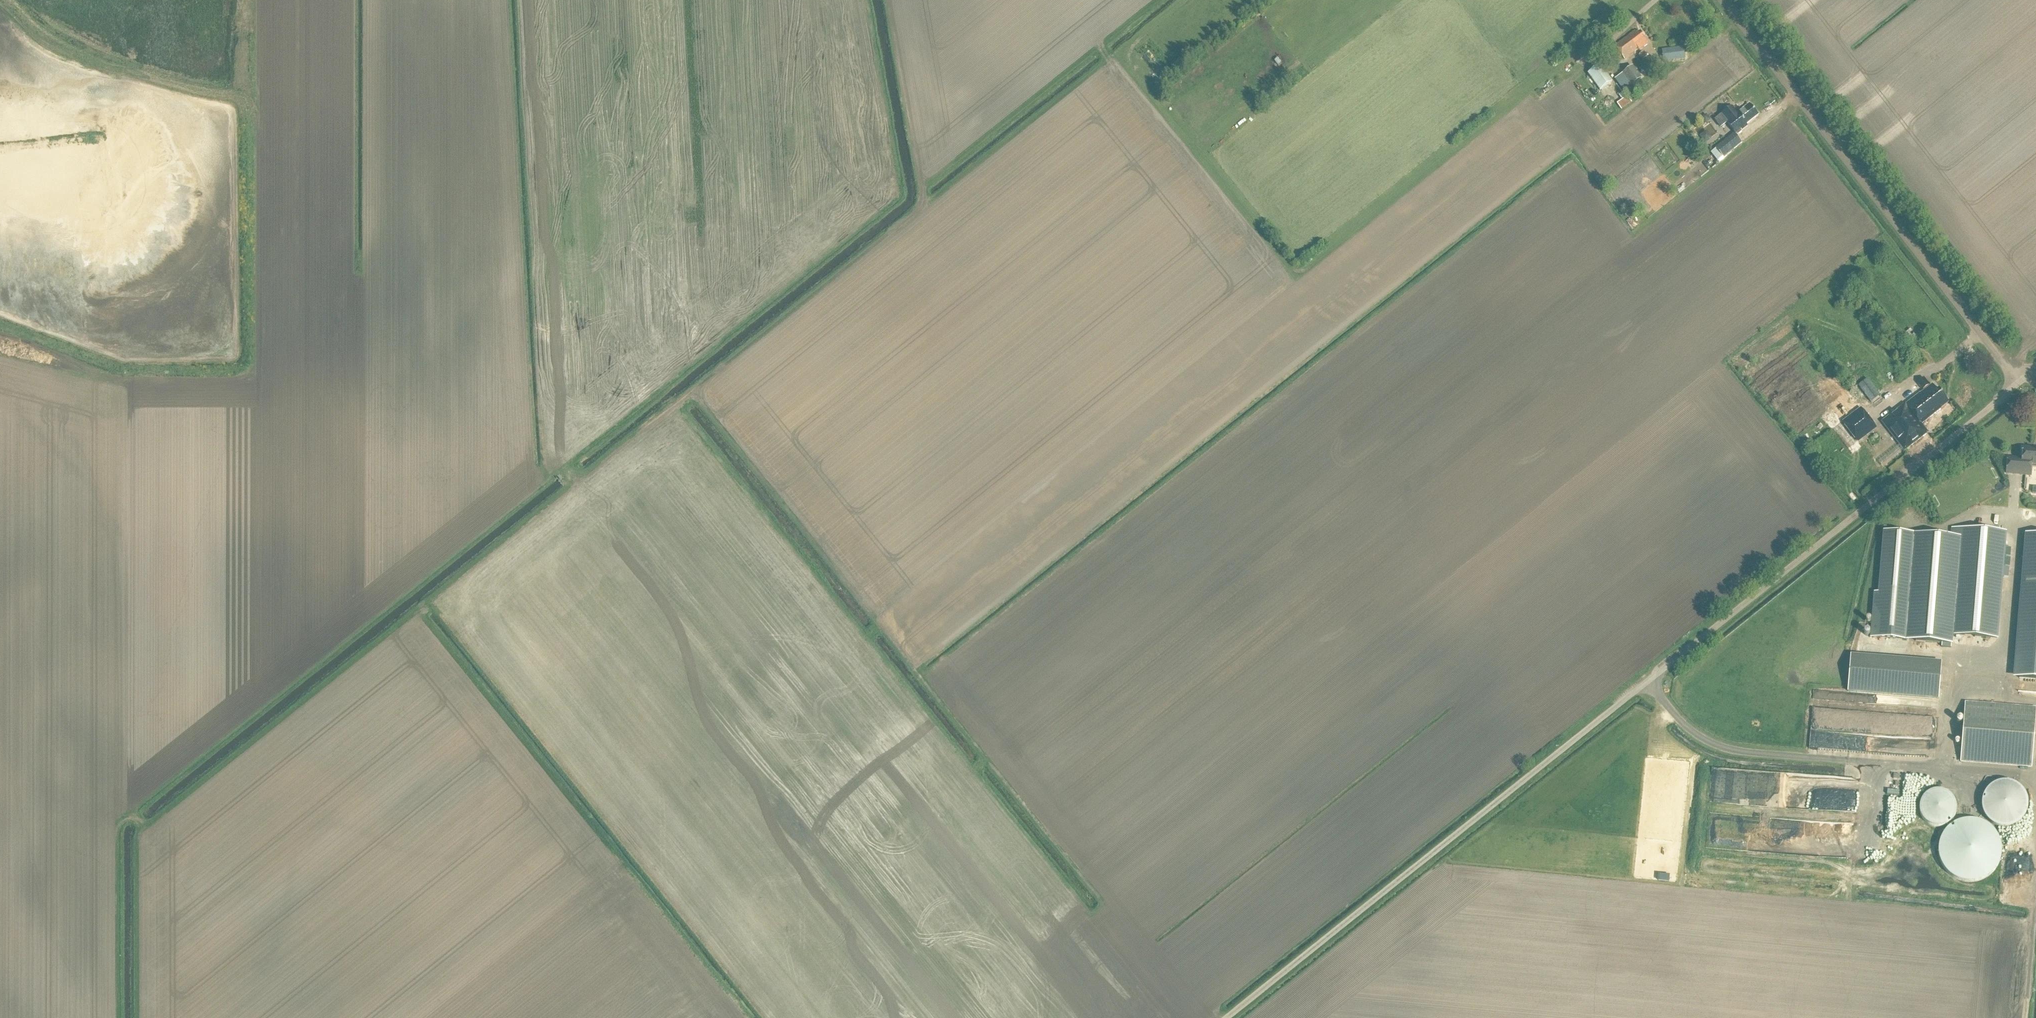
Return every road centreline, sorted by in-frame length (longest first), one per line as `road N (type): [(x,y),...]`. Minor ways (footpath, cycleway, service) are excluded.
road 1 (unclassified): [(1225,1017),(2018,382)]
road 2 (unclassified): [(2018,382),(1723,0)]

